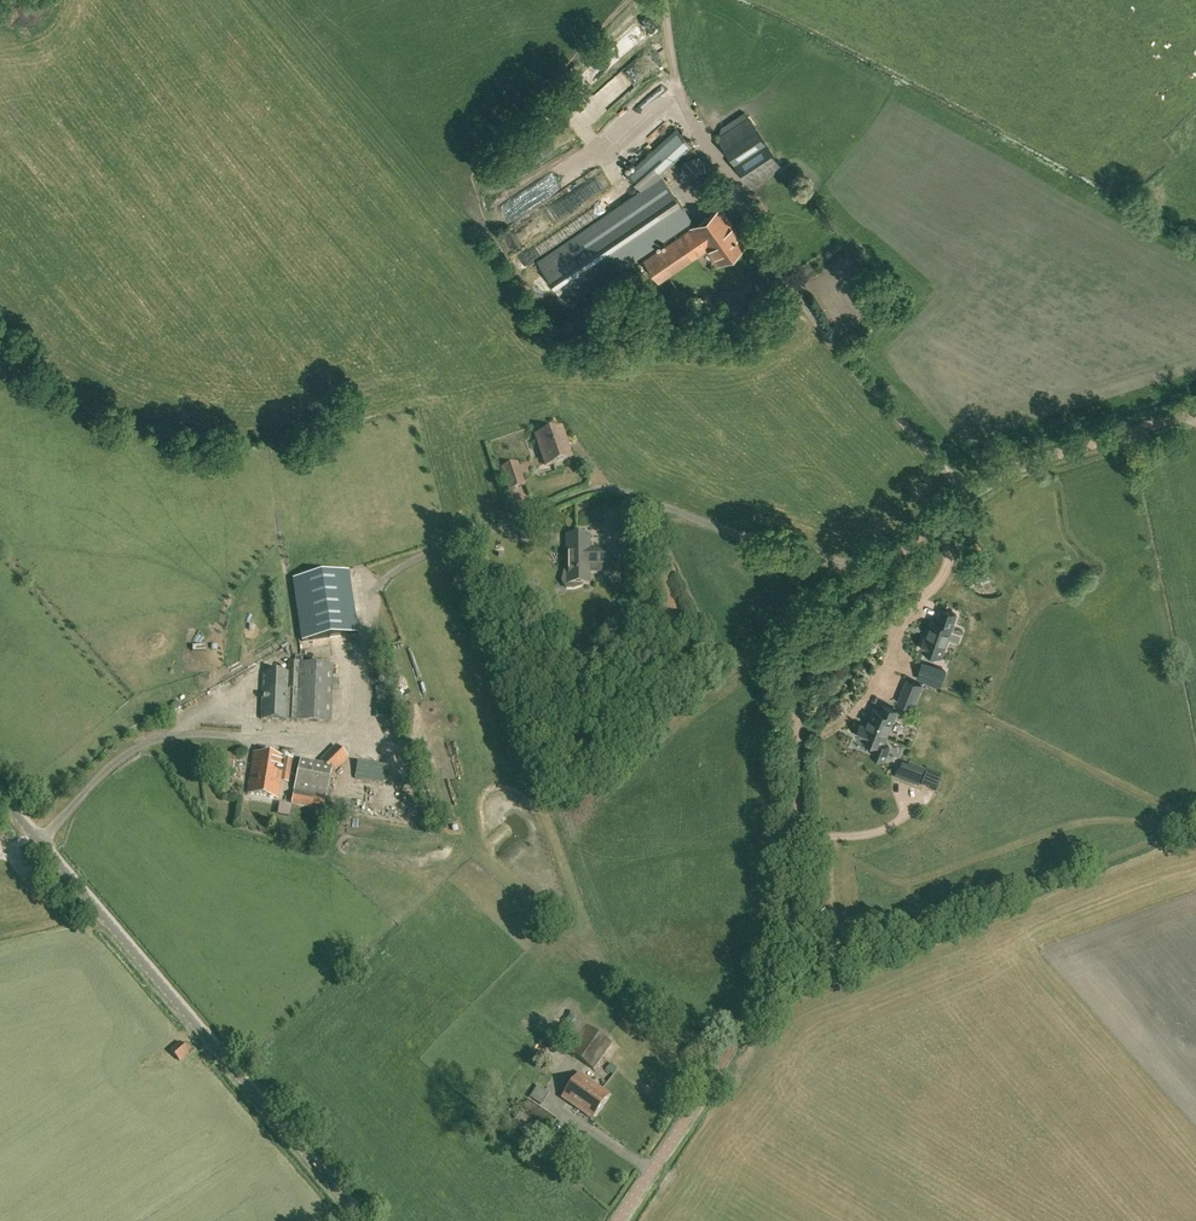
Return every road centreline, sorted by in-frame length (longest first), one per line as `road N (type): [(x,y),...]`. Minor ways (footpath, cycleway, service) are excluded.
road 1 (unclassified): [(619,1220),(790,961),(800,649),(817,623),(876,574)]
road 2 (residential): [(361,610),(392,573),(607,487),(876,574)]
road 3 (unclassified): [(359,1220),(40,846)]
road 4 (unclassified): [(876,574),(1007,475),(1195,414)]
road 5 (residential): [(40,846),(110,766),(139,747),(209,735)]

